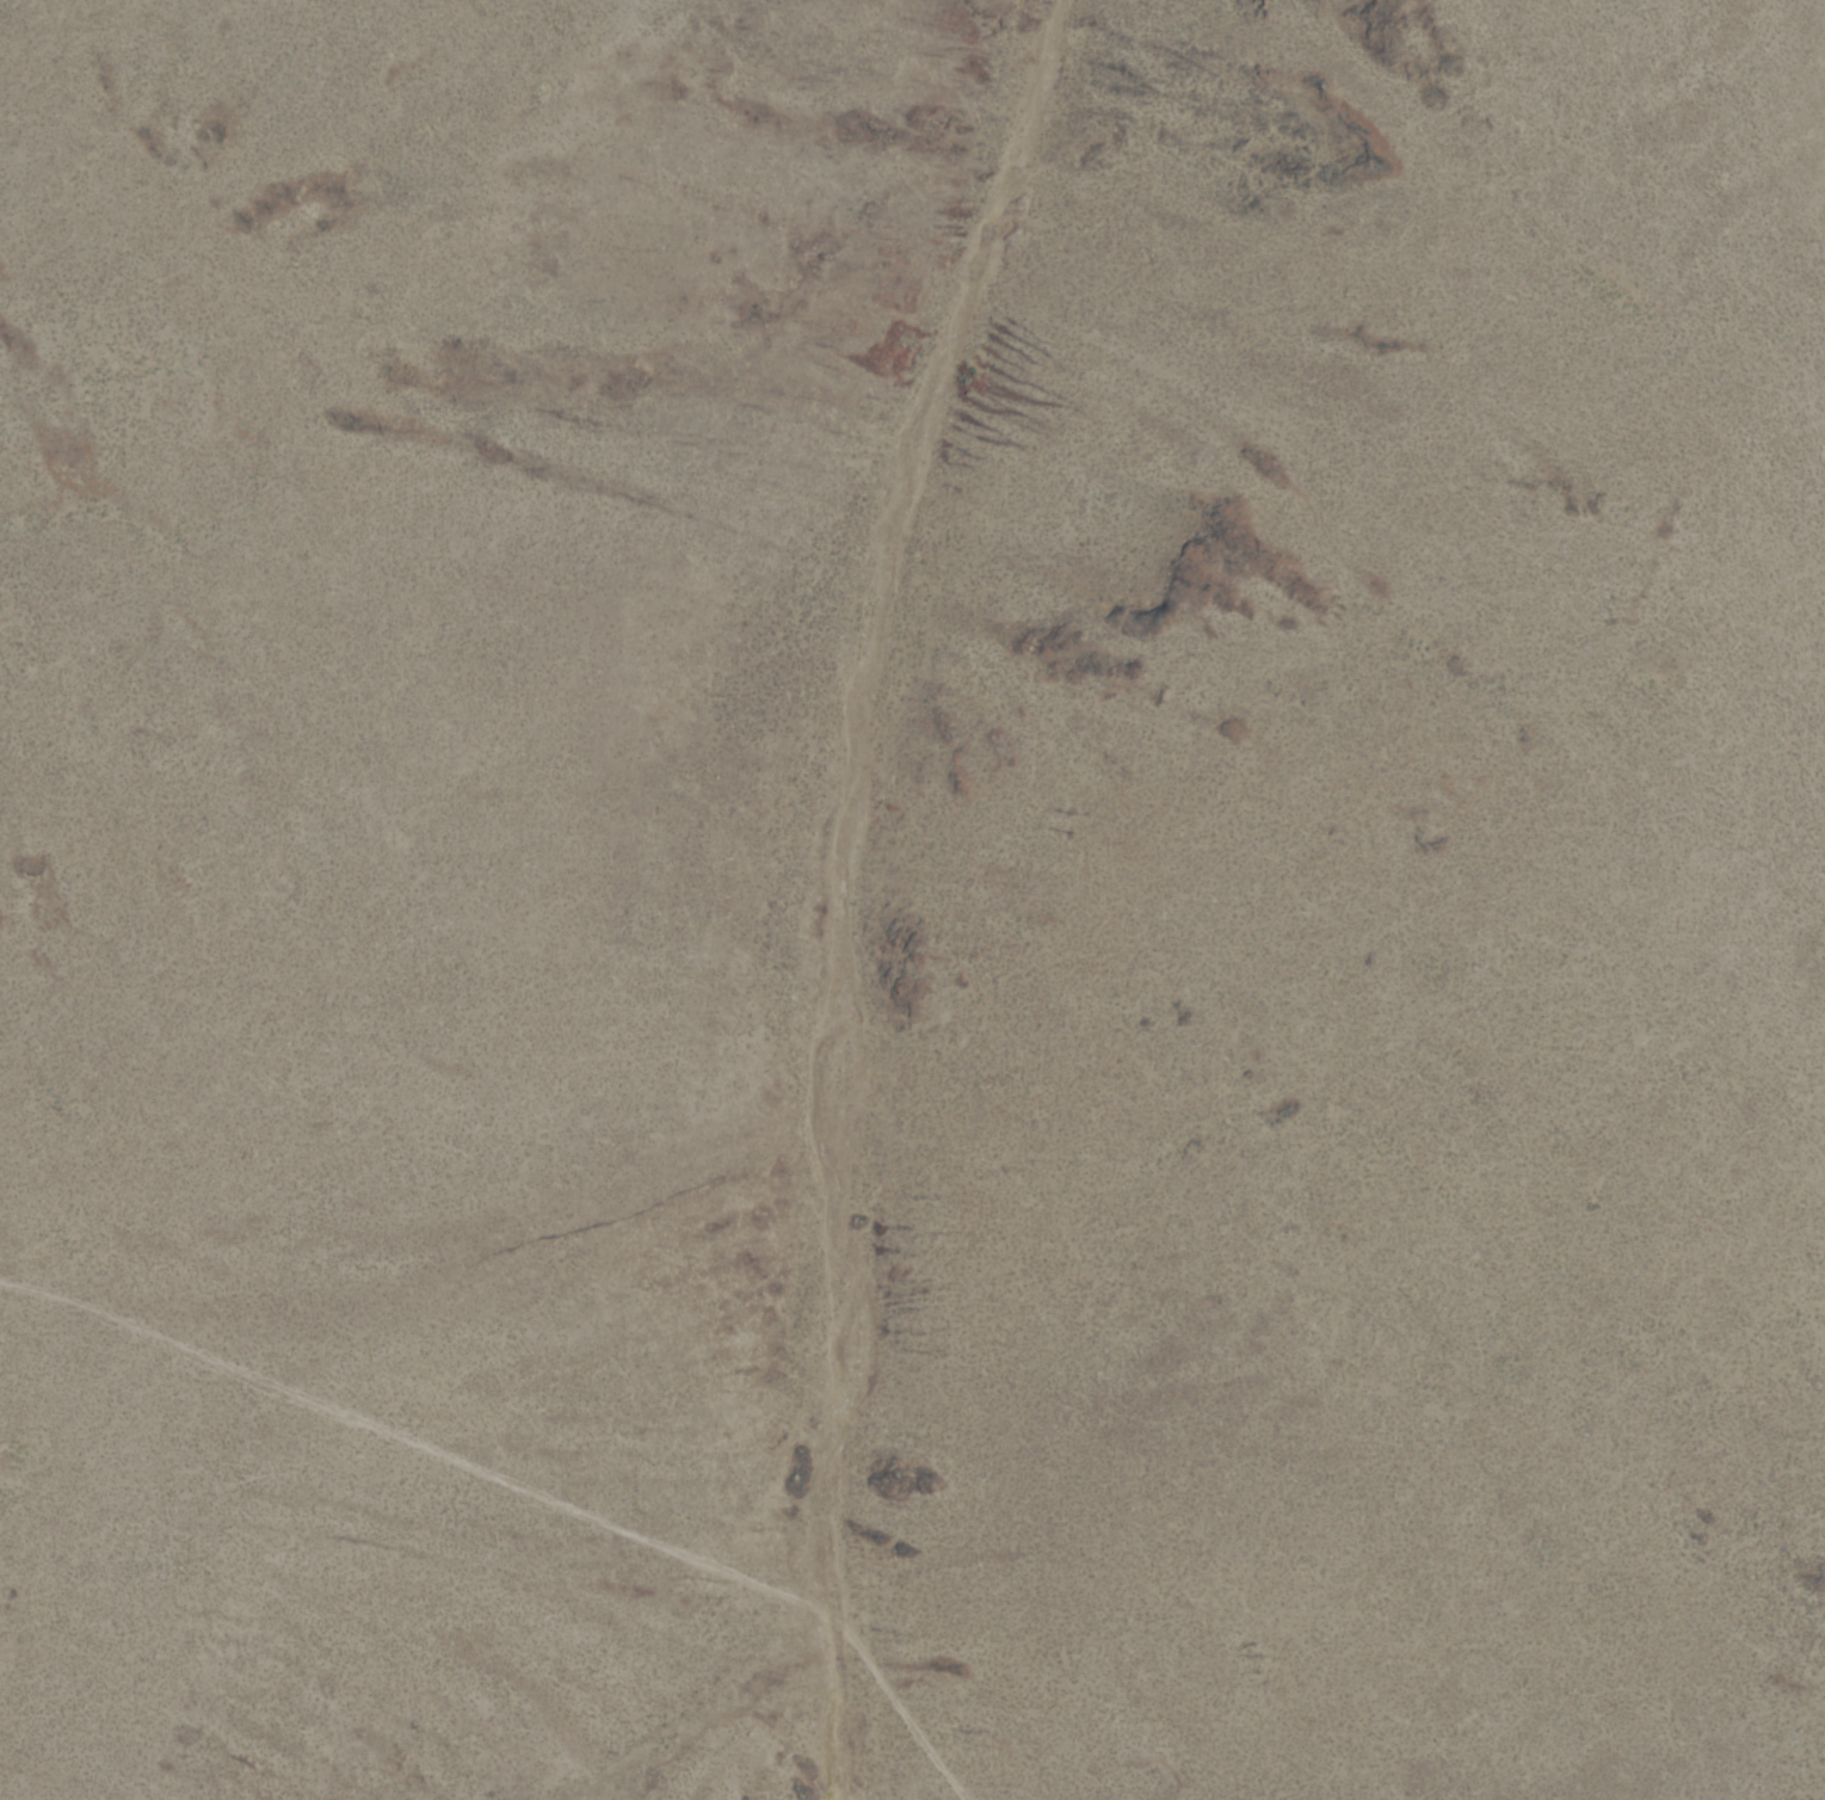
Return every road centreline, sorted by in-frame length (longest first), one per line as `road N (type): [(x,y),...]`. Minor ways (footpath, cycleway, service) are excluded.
road 1 (track): [(970,1799),(856,1641),(819,1613),(189,1350),(0,1286)]

